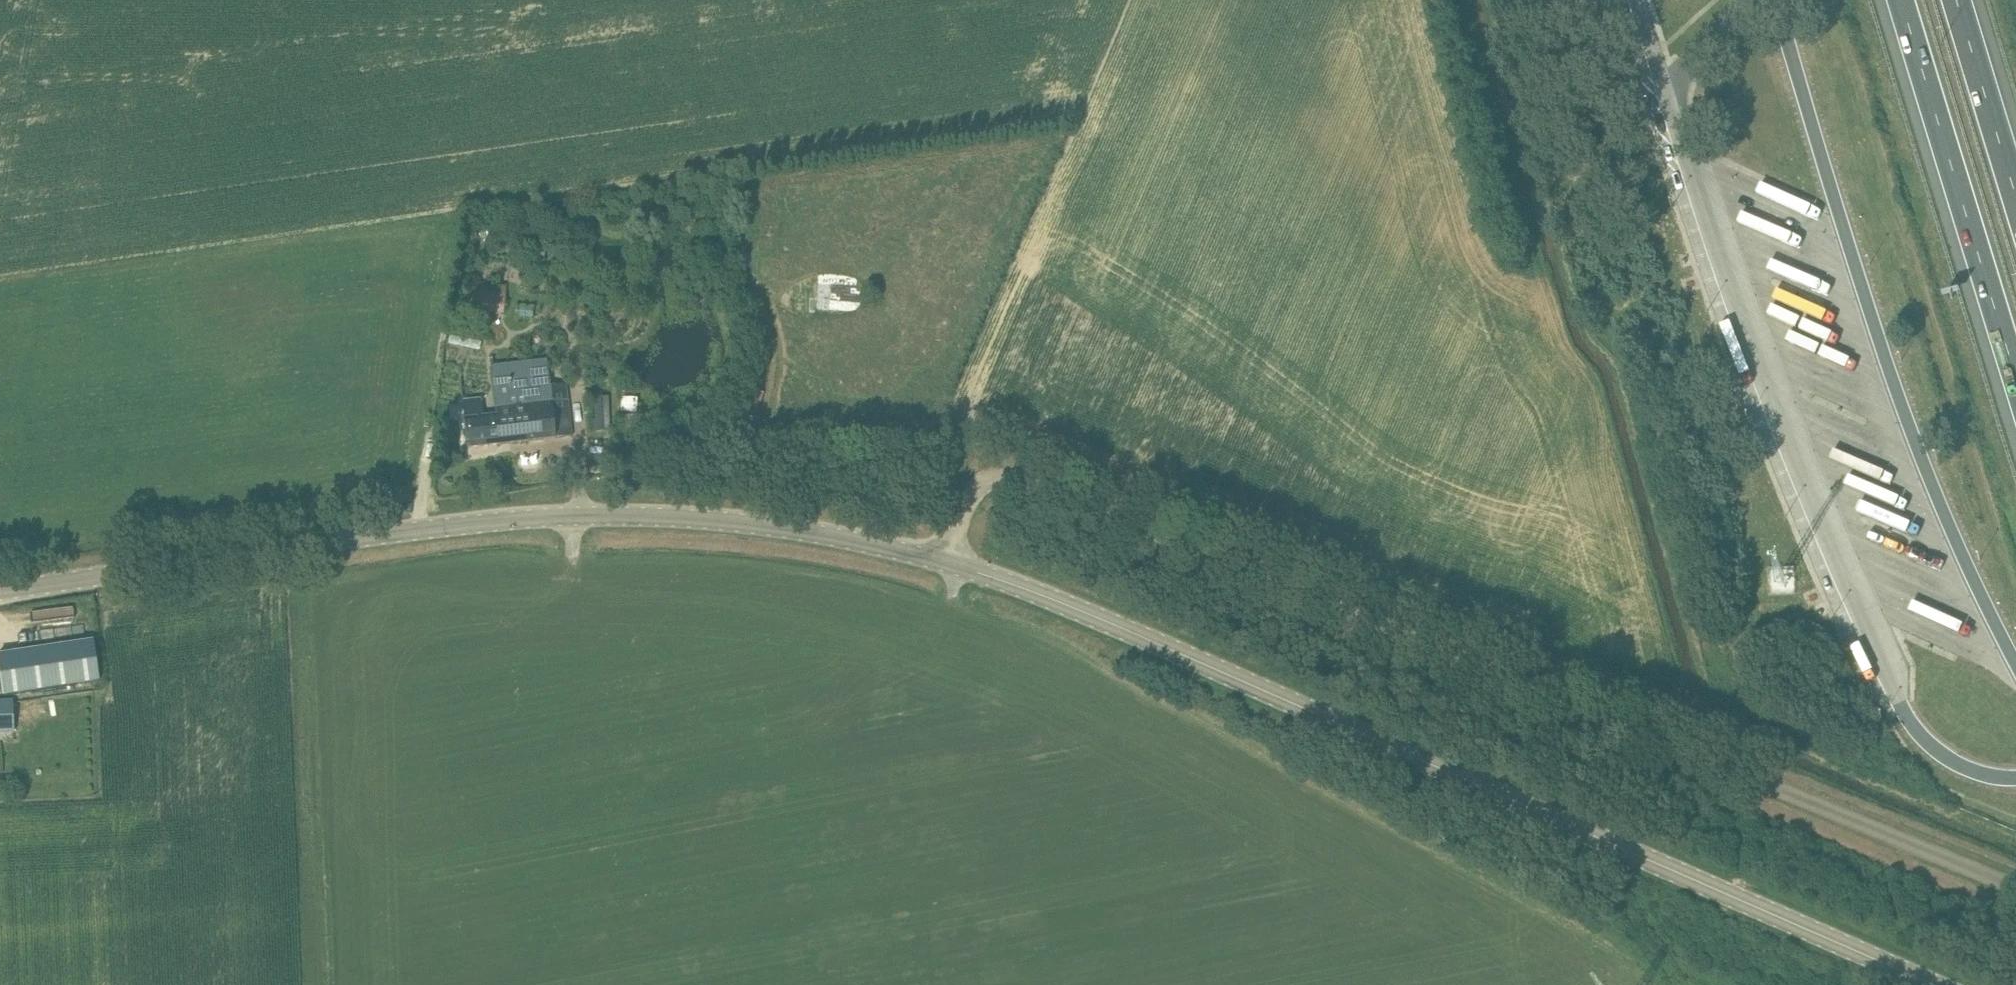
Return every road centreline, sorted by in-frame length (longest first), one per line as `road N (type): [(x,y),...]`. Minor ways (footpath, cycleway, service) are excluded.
road 1 (unclassified): [(2015,885),(999,470),(975,486),(951,568)]
road 2 (unclassified): [(1941,984),(1144,629),(951,568)]
road 3 (unclassified): [(0,583),(515,517),(711,515),(849,536),(951,568)]
road 4 (motorway): [(1902,0),(2015,371)]
road 5 (motorway): [(2015,193),(1958,0)]

